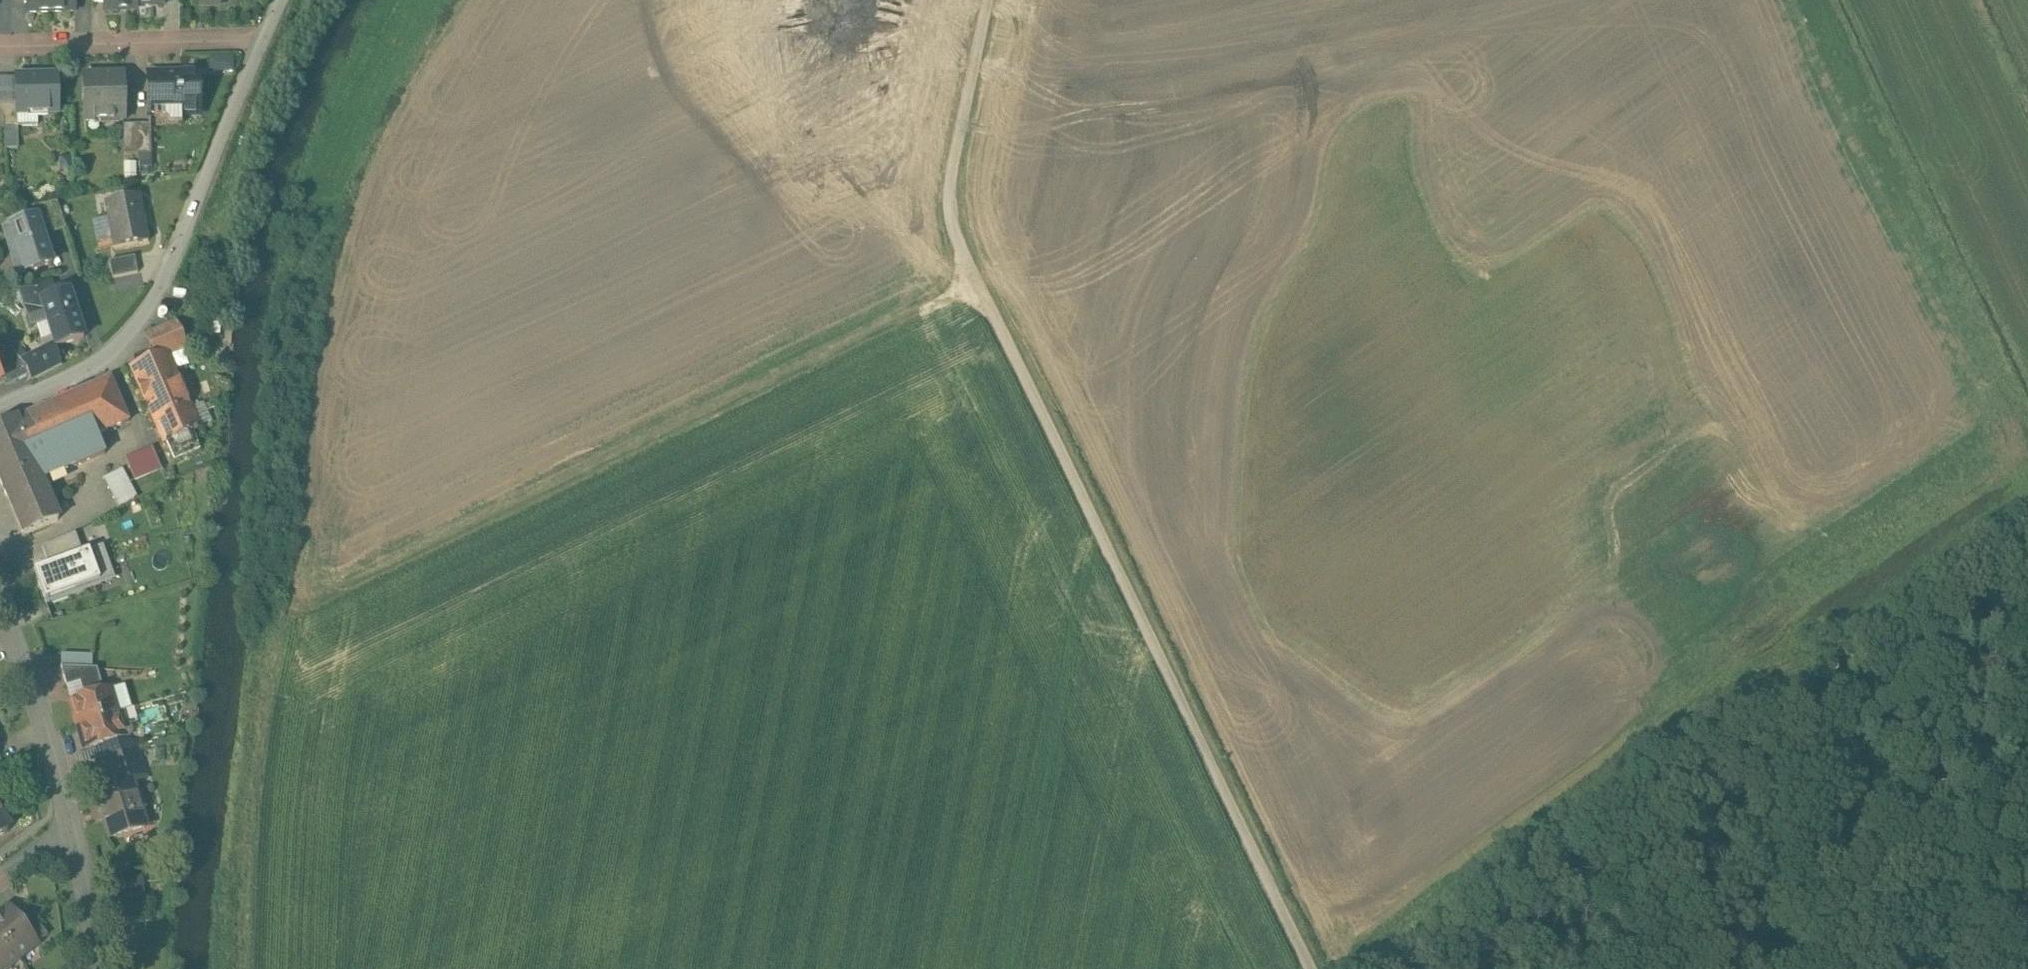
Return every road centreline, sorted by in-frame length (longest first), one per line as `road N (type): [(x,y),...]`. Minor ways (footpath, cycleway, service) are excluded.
road 1 (unclassified): [(986,0),(951,174),(949,213),(963,256),(1310,968)]
road 2 (track): [(280,621),(978,287)]
road 3 (residential): [(281,0),(157,302),(118,350),(0,414)]
road 4 (residential): [(70,823),(0,601)]
road 5 (residential): [(93,968),(70,823)]

